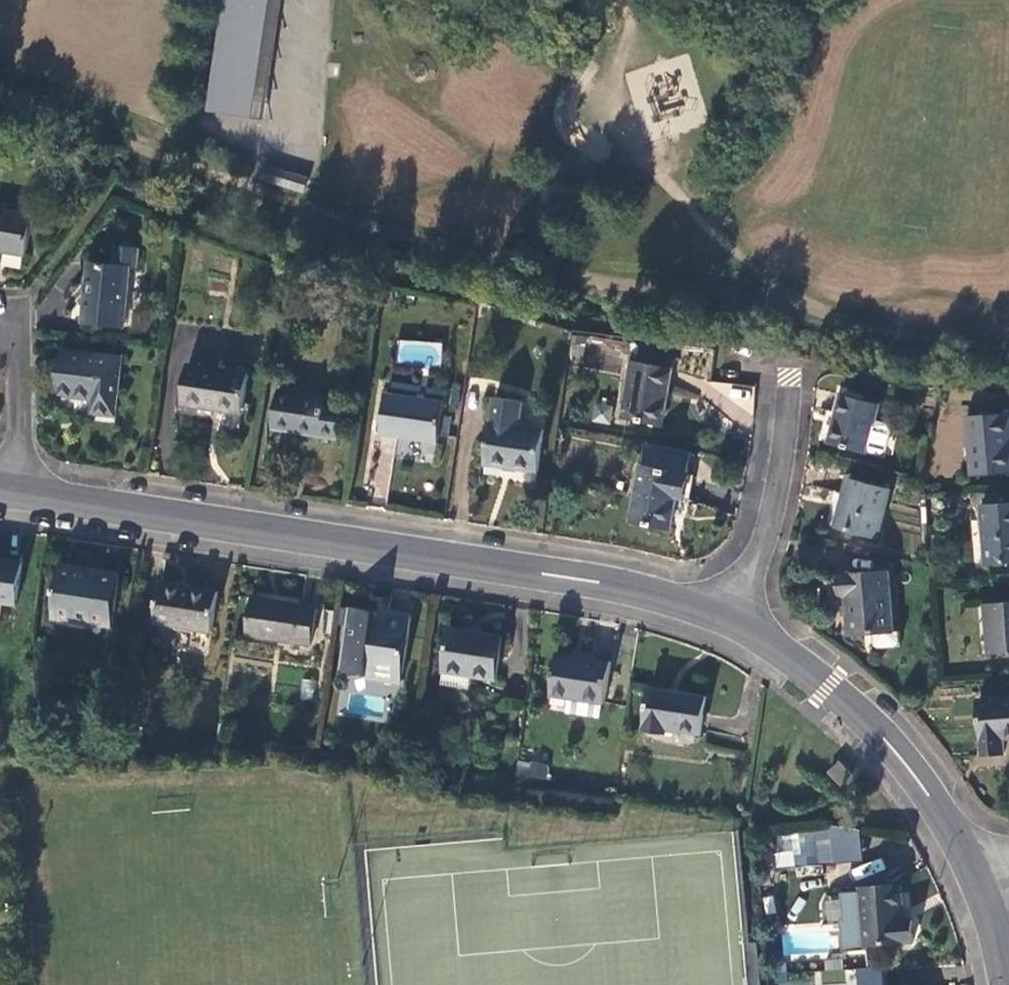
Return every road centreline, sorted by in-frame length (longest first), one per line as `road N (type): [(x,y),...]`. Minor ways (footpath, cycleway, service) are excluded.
road 1 (tertiary): [(21,494),(596,581),(735,621)]
road 2 (tertiary): [(735,621),(784,651),(887,742),(929,797),(977,884)]
road 3 (residential): [(790,361),(772,497),(735,621)]
road 4 (residential): [(9,323),(21,494)]

